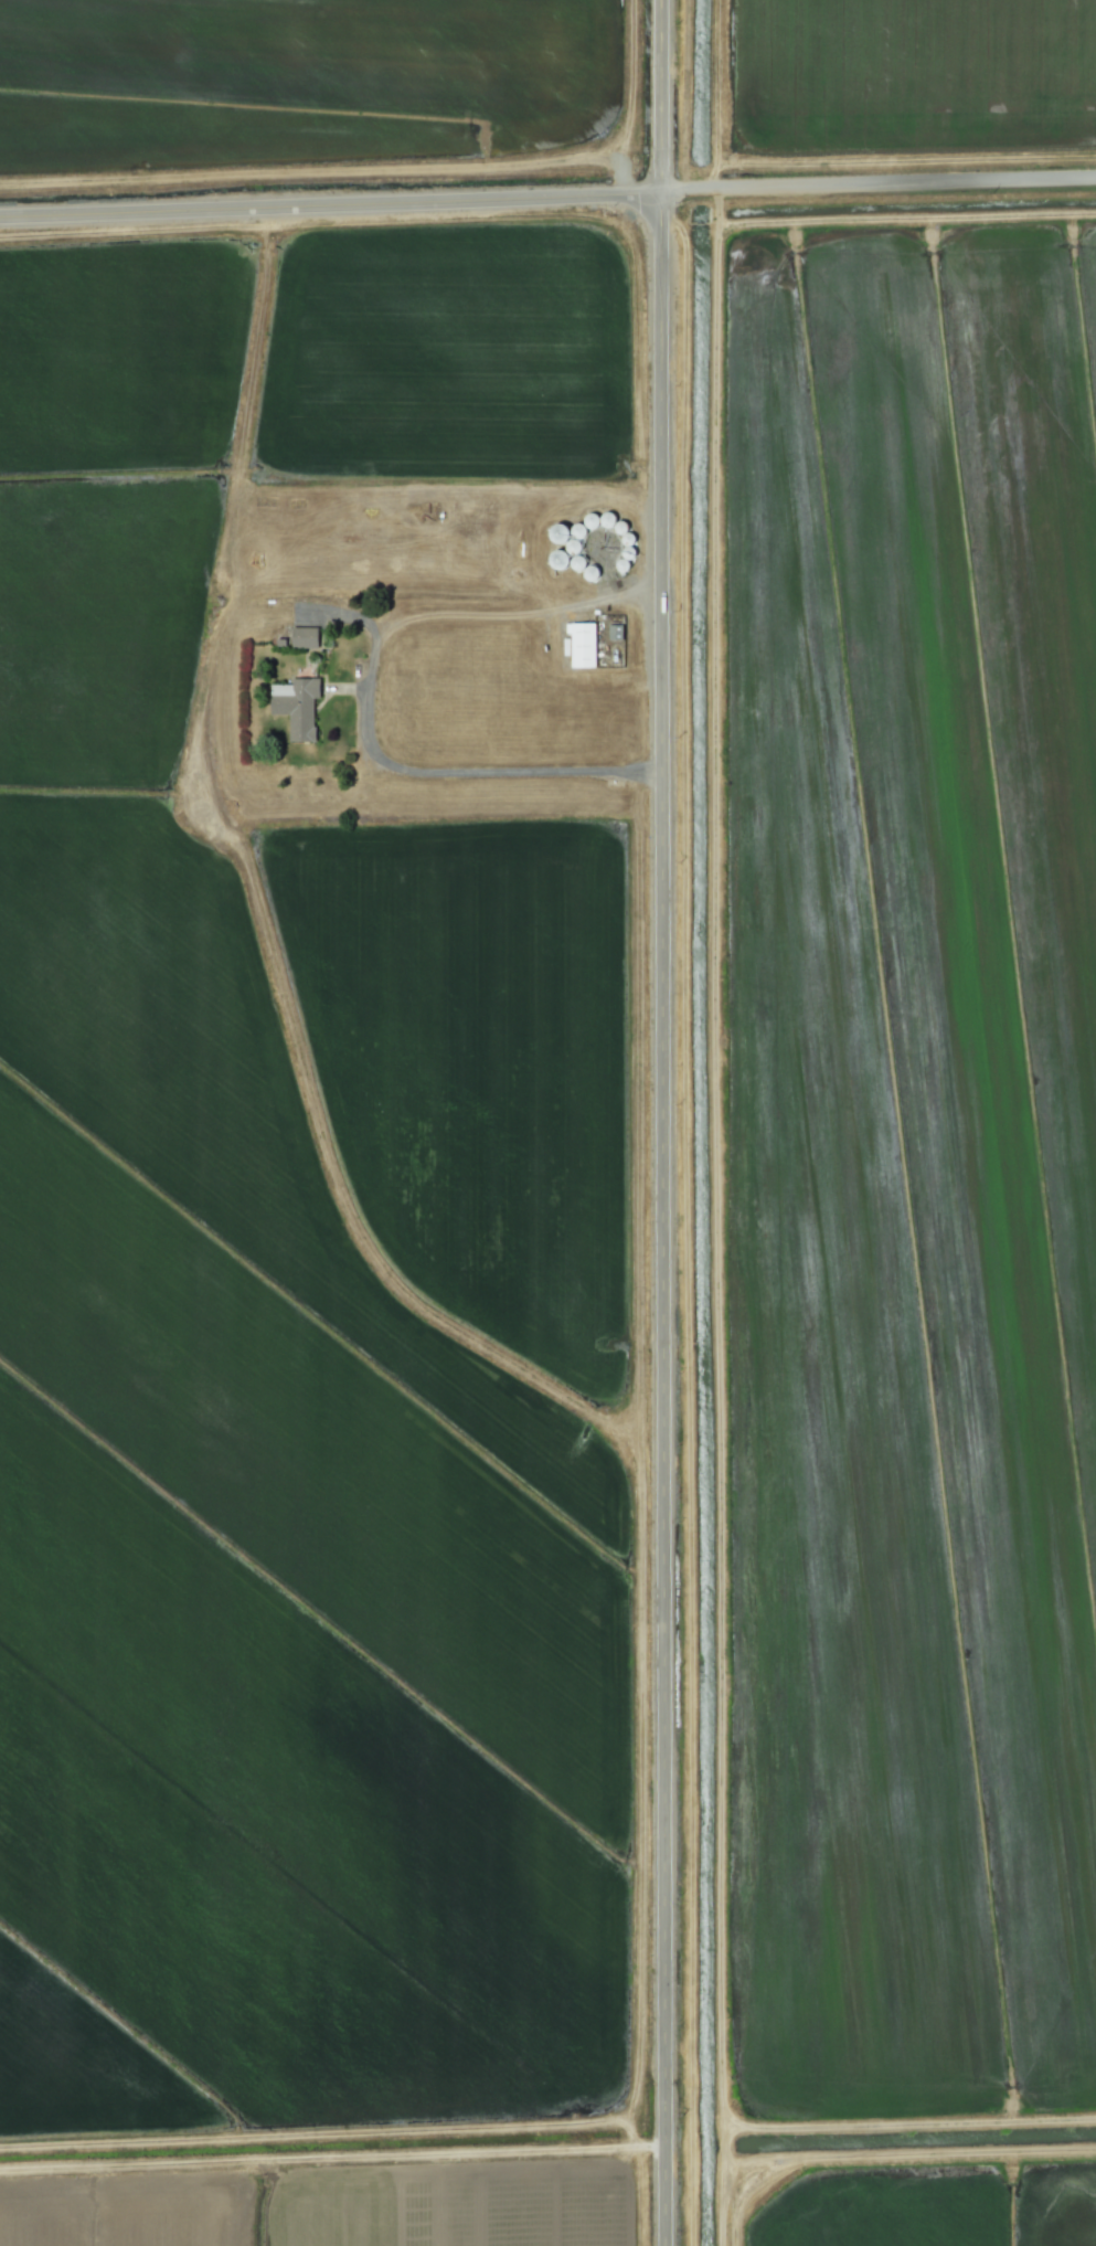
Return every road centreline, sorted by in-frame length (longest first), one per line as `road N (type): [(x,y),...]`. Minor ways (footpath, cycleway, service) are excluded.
road 1 (residential): [(658,0),(664,2245)]
road 2 (residential): [(0,217),(658,193)]
road 3 (residential): [(658,193),(1095,184)]

